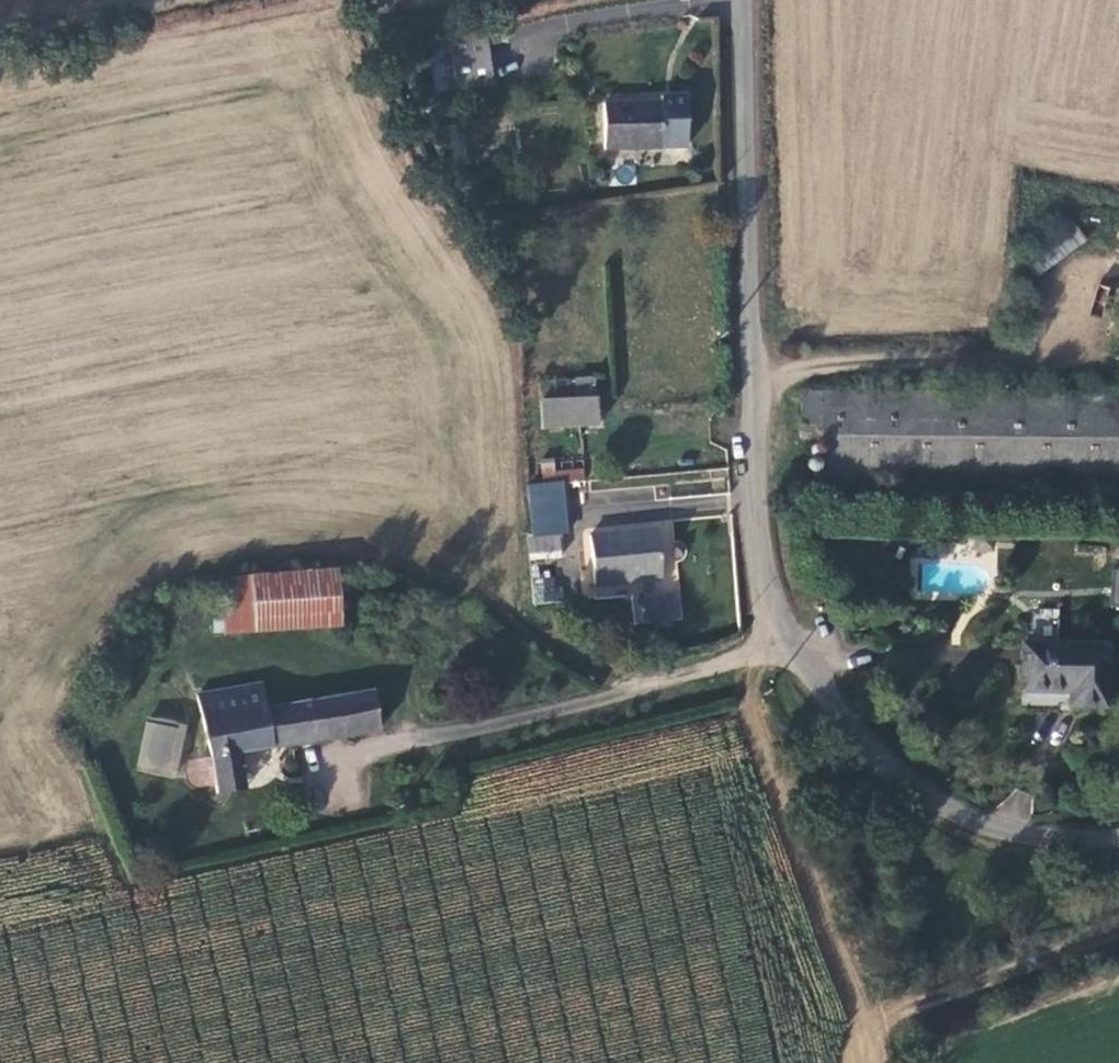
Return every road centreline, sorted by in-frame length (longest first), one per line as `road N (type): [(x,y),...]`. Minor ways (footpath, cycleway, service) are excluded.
road 1 (unclassified): [(742,0),(754,502),(780,648),(891,771),(943,813),(1068,843),(1118,840)]
road 2 (track): [(755,394),(791,377),(835,370),(998,362),(1037,350),(1069,319),(1084,285)]
road 3 (track): [(1118,929),(909,1001),(877,1025)]

